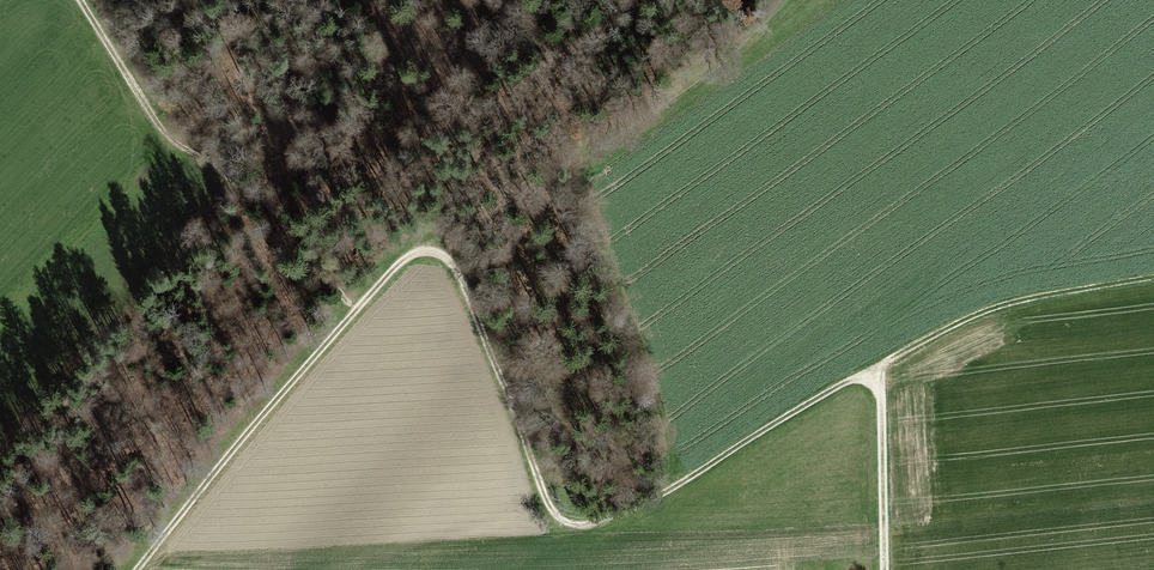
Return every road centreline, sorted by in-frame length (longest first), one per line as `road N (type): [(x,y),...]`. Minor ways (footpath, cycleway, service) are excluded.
road 1 (track): [(137,569),(402,261),(429,253),(447,261),(549,512),(574,530),(671,493),(783,420),(979,314),(1153,277)]
road 2 (track): [(358,311),(289,226),(211,157),(174,148),(161,135),(78,0)]
road 3 (track): [(429,253),(446,196),(533,92),(633,0)]
road 4 (track): [(883,569),(879,368)]

